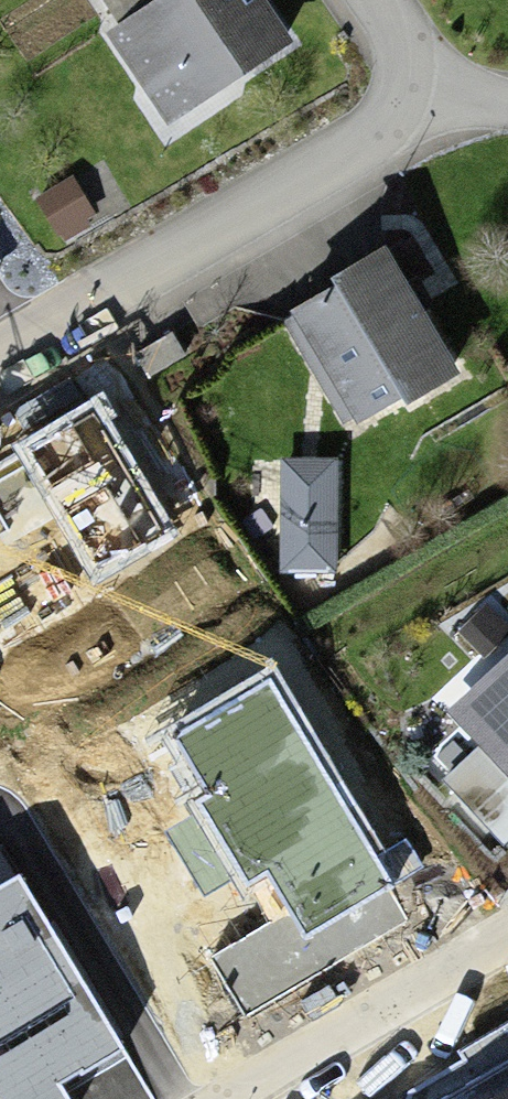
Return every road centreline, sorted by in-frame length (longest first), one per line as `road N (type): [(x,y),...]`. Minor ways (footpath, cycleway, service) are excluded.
road 1 (residential): [(405,95),(357,150),(0,357)]
road 2 (residential): [(507,947),(238,1098)]

